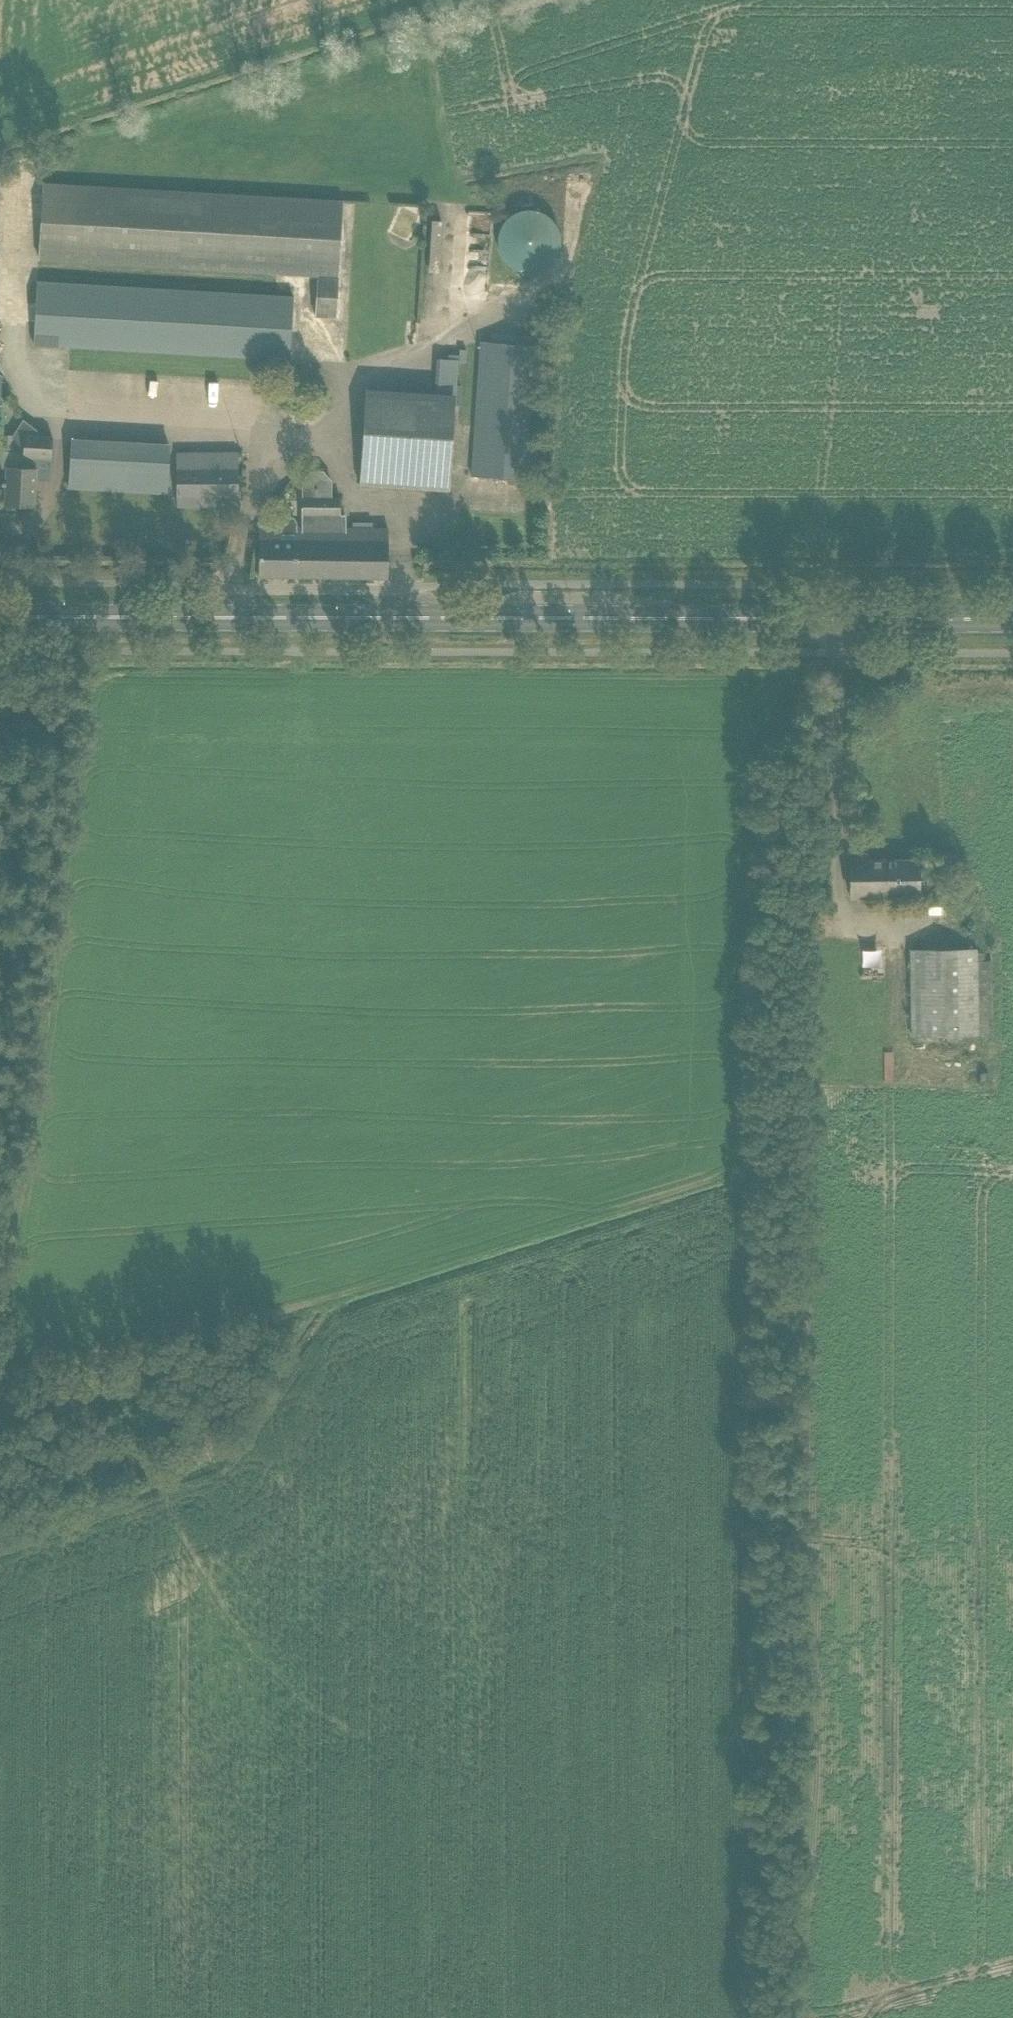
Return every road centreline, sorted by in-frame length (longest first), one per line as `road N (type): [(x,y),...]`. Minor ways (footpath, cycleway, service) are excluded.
road 1 (primary): [(0,614),(1012,619)]

